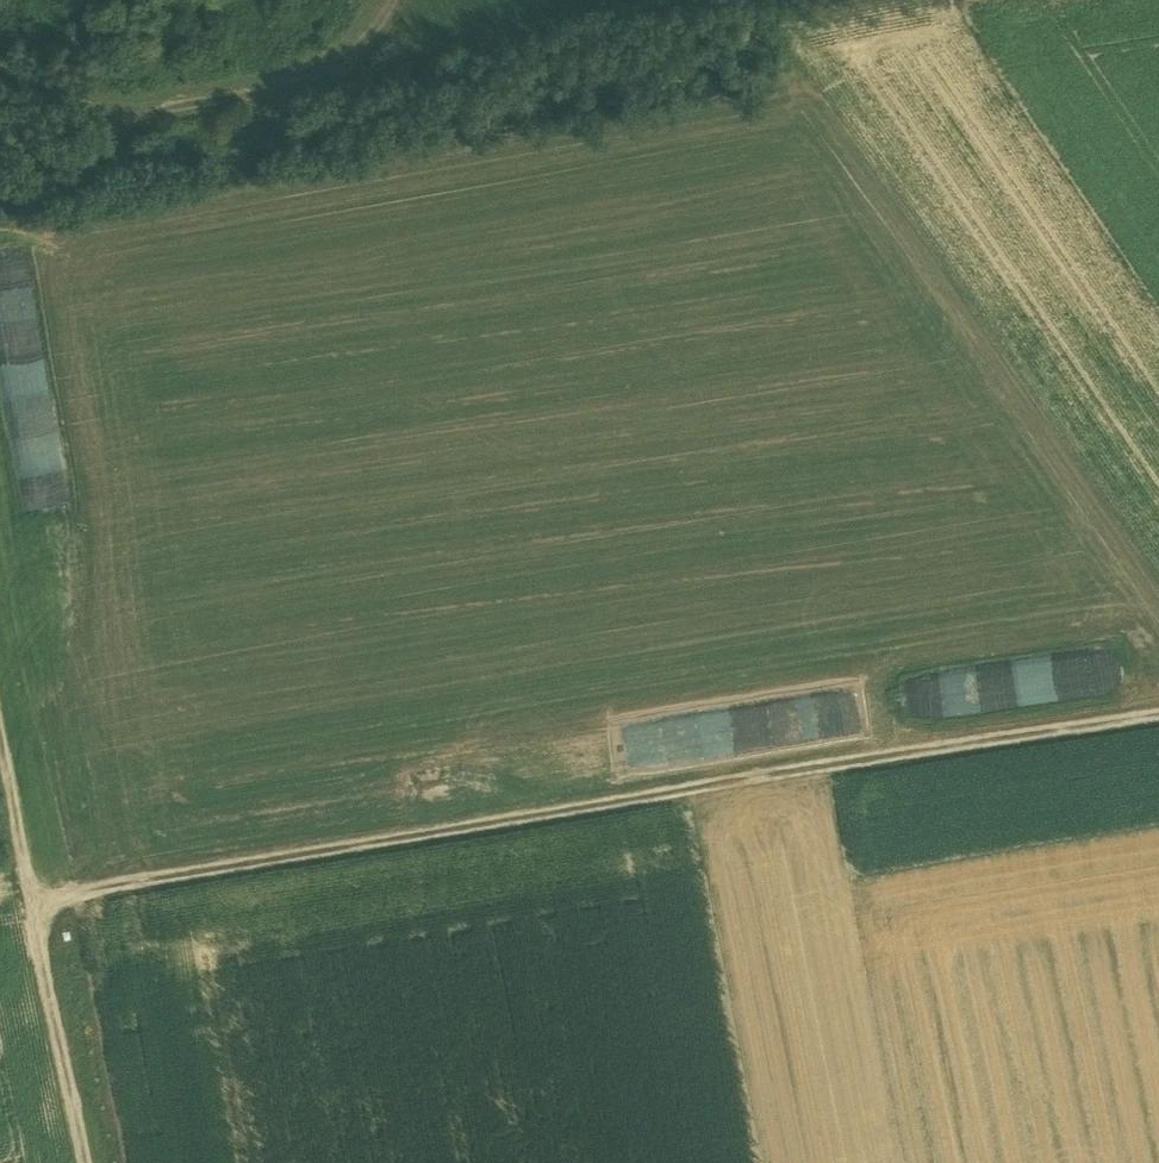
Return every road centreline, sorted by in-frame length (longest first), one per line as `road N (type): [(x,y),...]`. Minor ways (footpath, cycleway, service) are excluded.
road 1 (track): [(29,899),(1158,714)]
road 2 (track): [(380,0),(350,52),(315,75),(281,90),(147,110),(140,135),(97,174),(0,207)]
road 3 (track): [(0,739),(82,1162)]
road 4 (track): [(0,70),(47,91),(147,110)]

